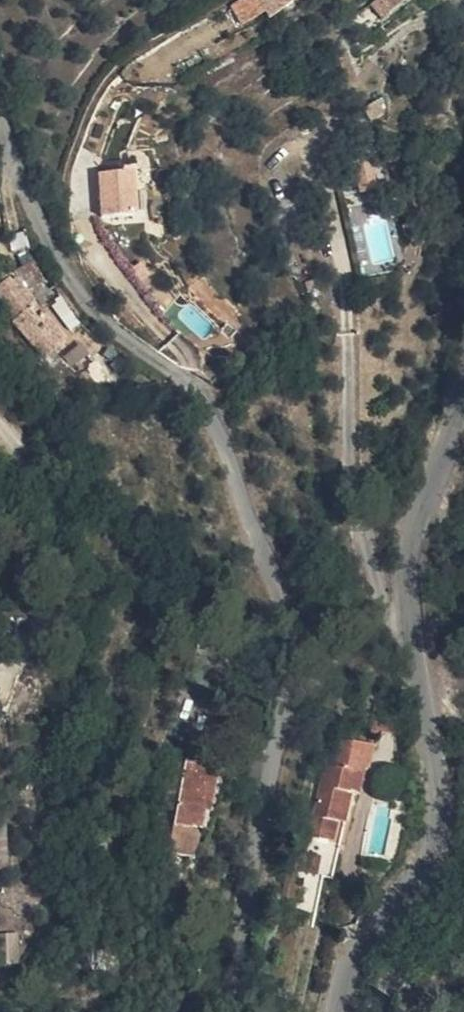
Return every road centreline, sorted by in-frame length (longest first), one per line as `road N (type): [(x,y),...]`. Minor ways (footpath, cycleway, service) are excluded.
road 1 (unclassified): [(0,115),(46,224),(92,296),(186,383),(219,429),(294,641),(247,1011)]
road 2 (tertiary): [(463,387),(405,572),(436,835),(363,939),(333,1011)]
road 3 (track): [(0,457),(31,507),(38,620),(0,667)]

